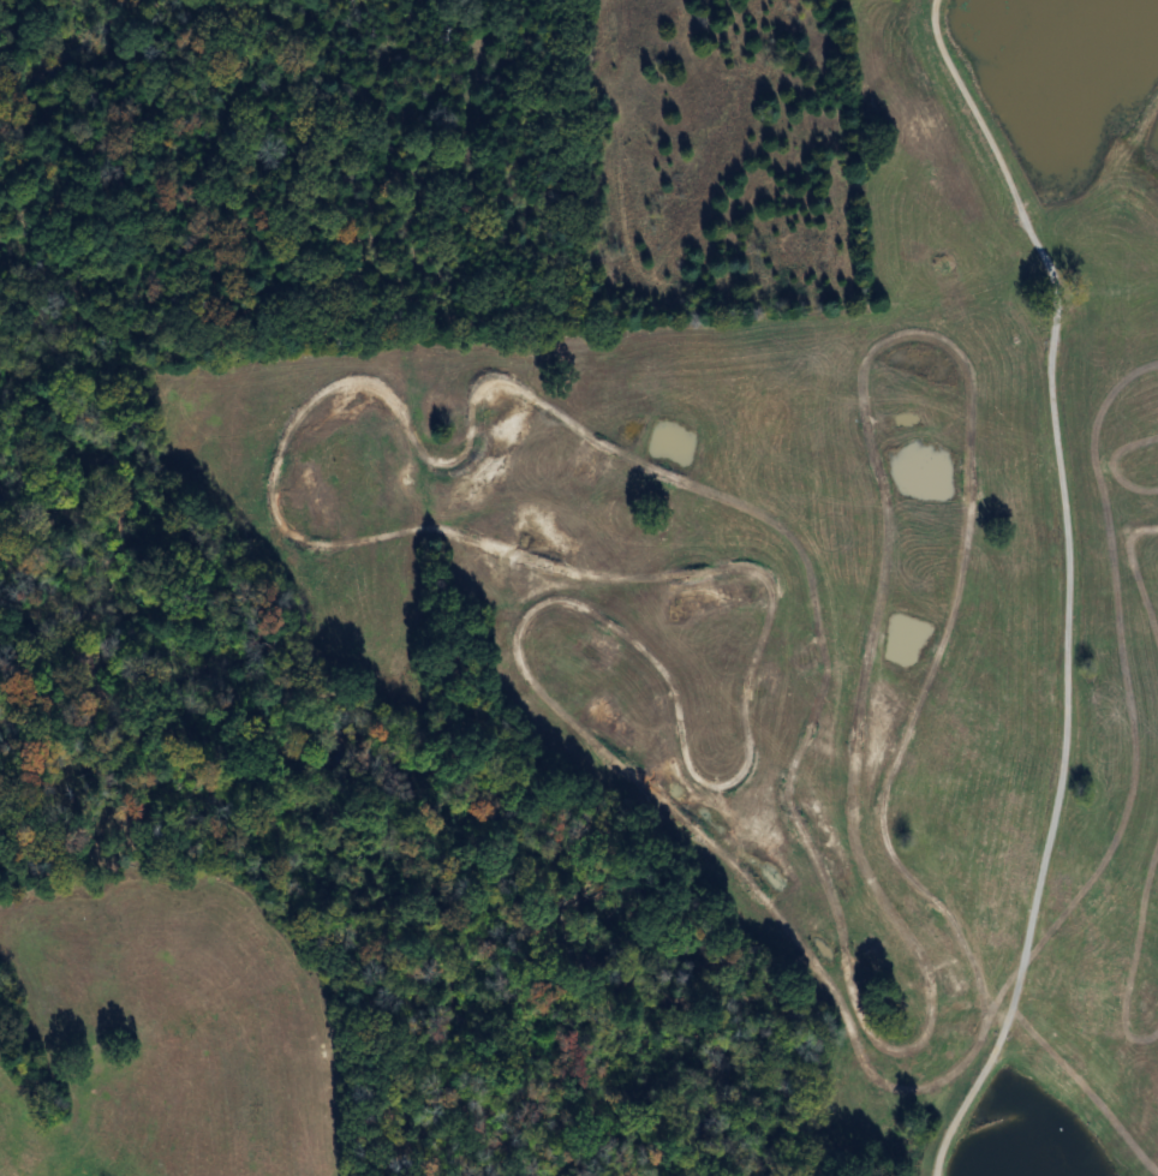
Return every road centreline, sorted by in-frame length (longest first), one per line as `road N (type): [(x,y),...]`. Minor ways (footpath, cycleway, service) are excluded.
road 1 (residential): [(1013,1175),(1056,1103),(1099,924)]

